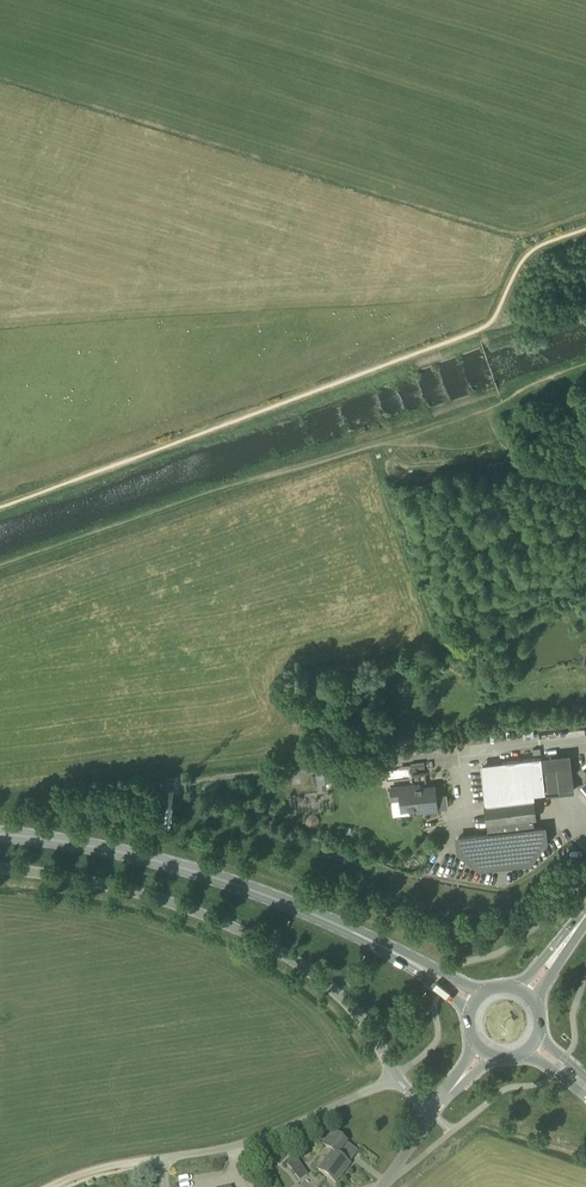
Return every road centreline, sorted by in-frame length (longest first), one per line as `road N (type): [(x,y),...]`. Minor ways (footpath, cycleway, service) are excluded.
road 1 (primary): [(477,1002),(359,935),(256,892),(106,849),(0,835)]
road 2 (unclassified): [(0,868),(117,887),(280,952),(357,1014),(396,1078)]
road 3 (unclassified): [(163,1160),(241,1147),(396,1078)]

